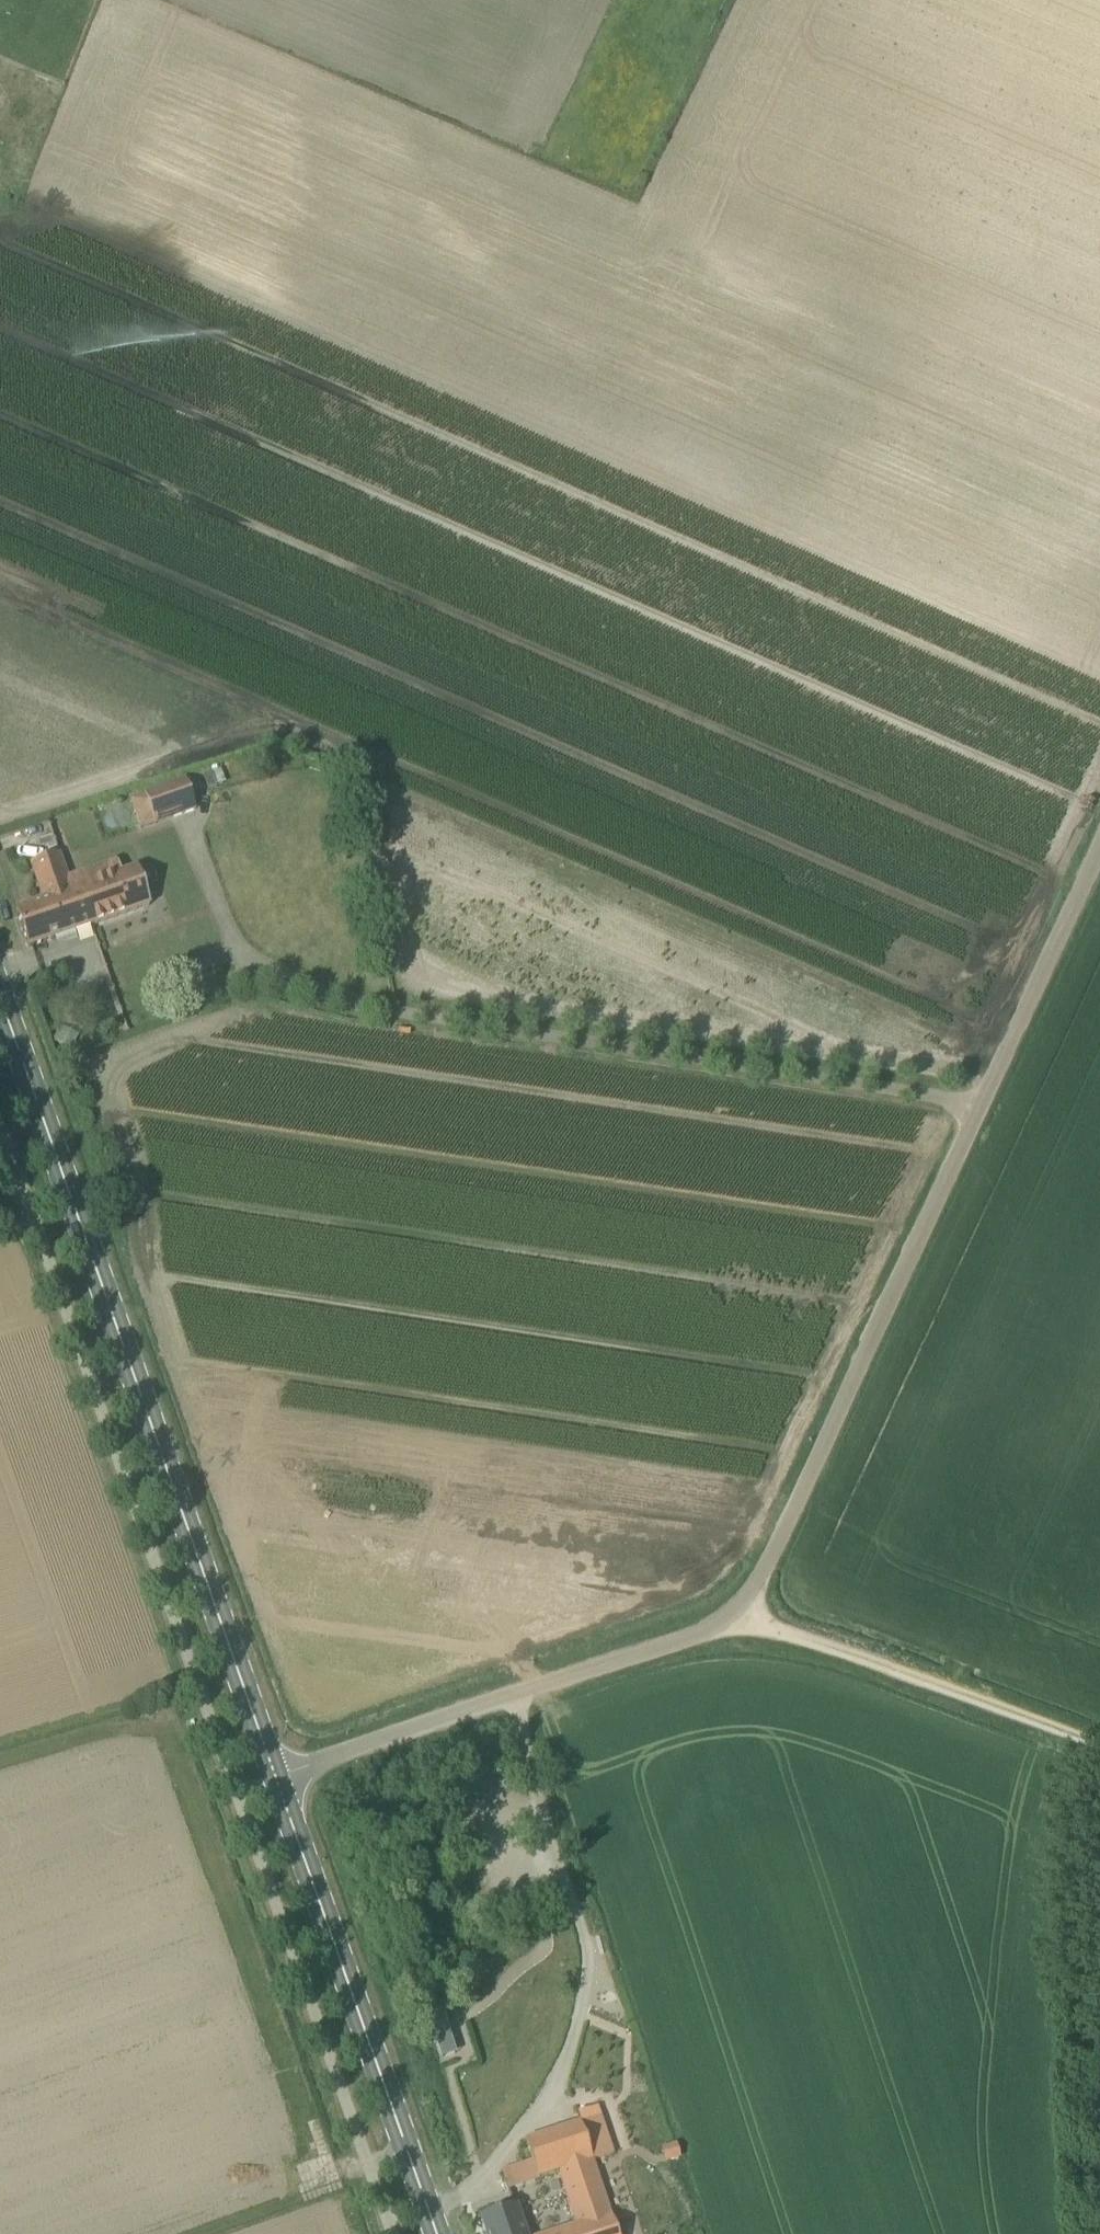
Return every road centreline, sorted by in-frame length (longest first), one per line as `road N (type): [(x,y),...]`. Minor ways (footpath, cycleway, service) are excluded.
road 1 (unclassified): [(276,1781),(741,1622),(1099,867)]
road 2 (primary): [(276,1781),(0,991)]
road 3 (primary): [(433,2233),(276,1781)]
road 4 (track): [(1099,1750),(741,1622)]

